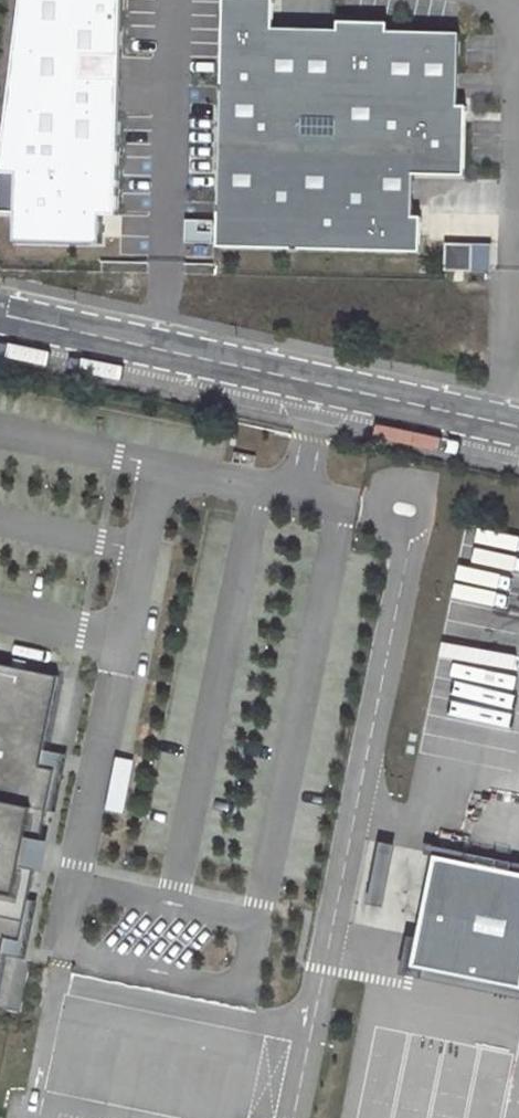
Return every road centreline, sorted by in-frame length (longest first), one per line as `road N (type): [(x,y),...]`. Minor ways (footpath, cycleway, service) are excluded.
road 1 (unclassified): [(0,320),(518,429)]

